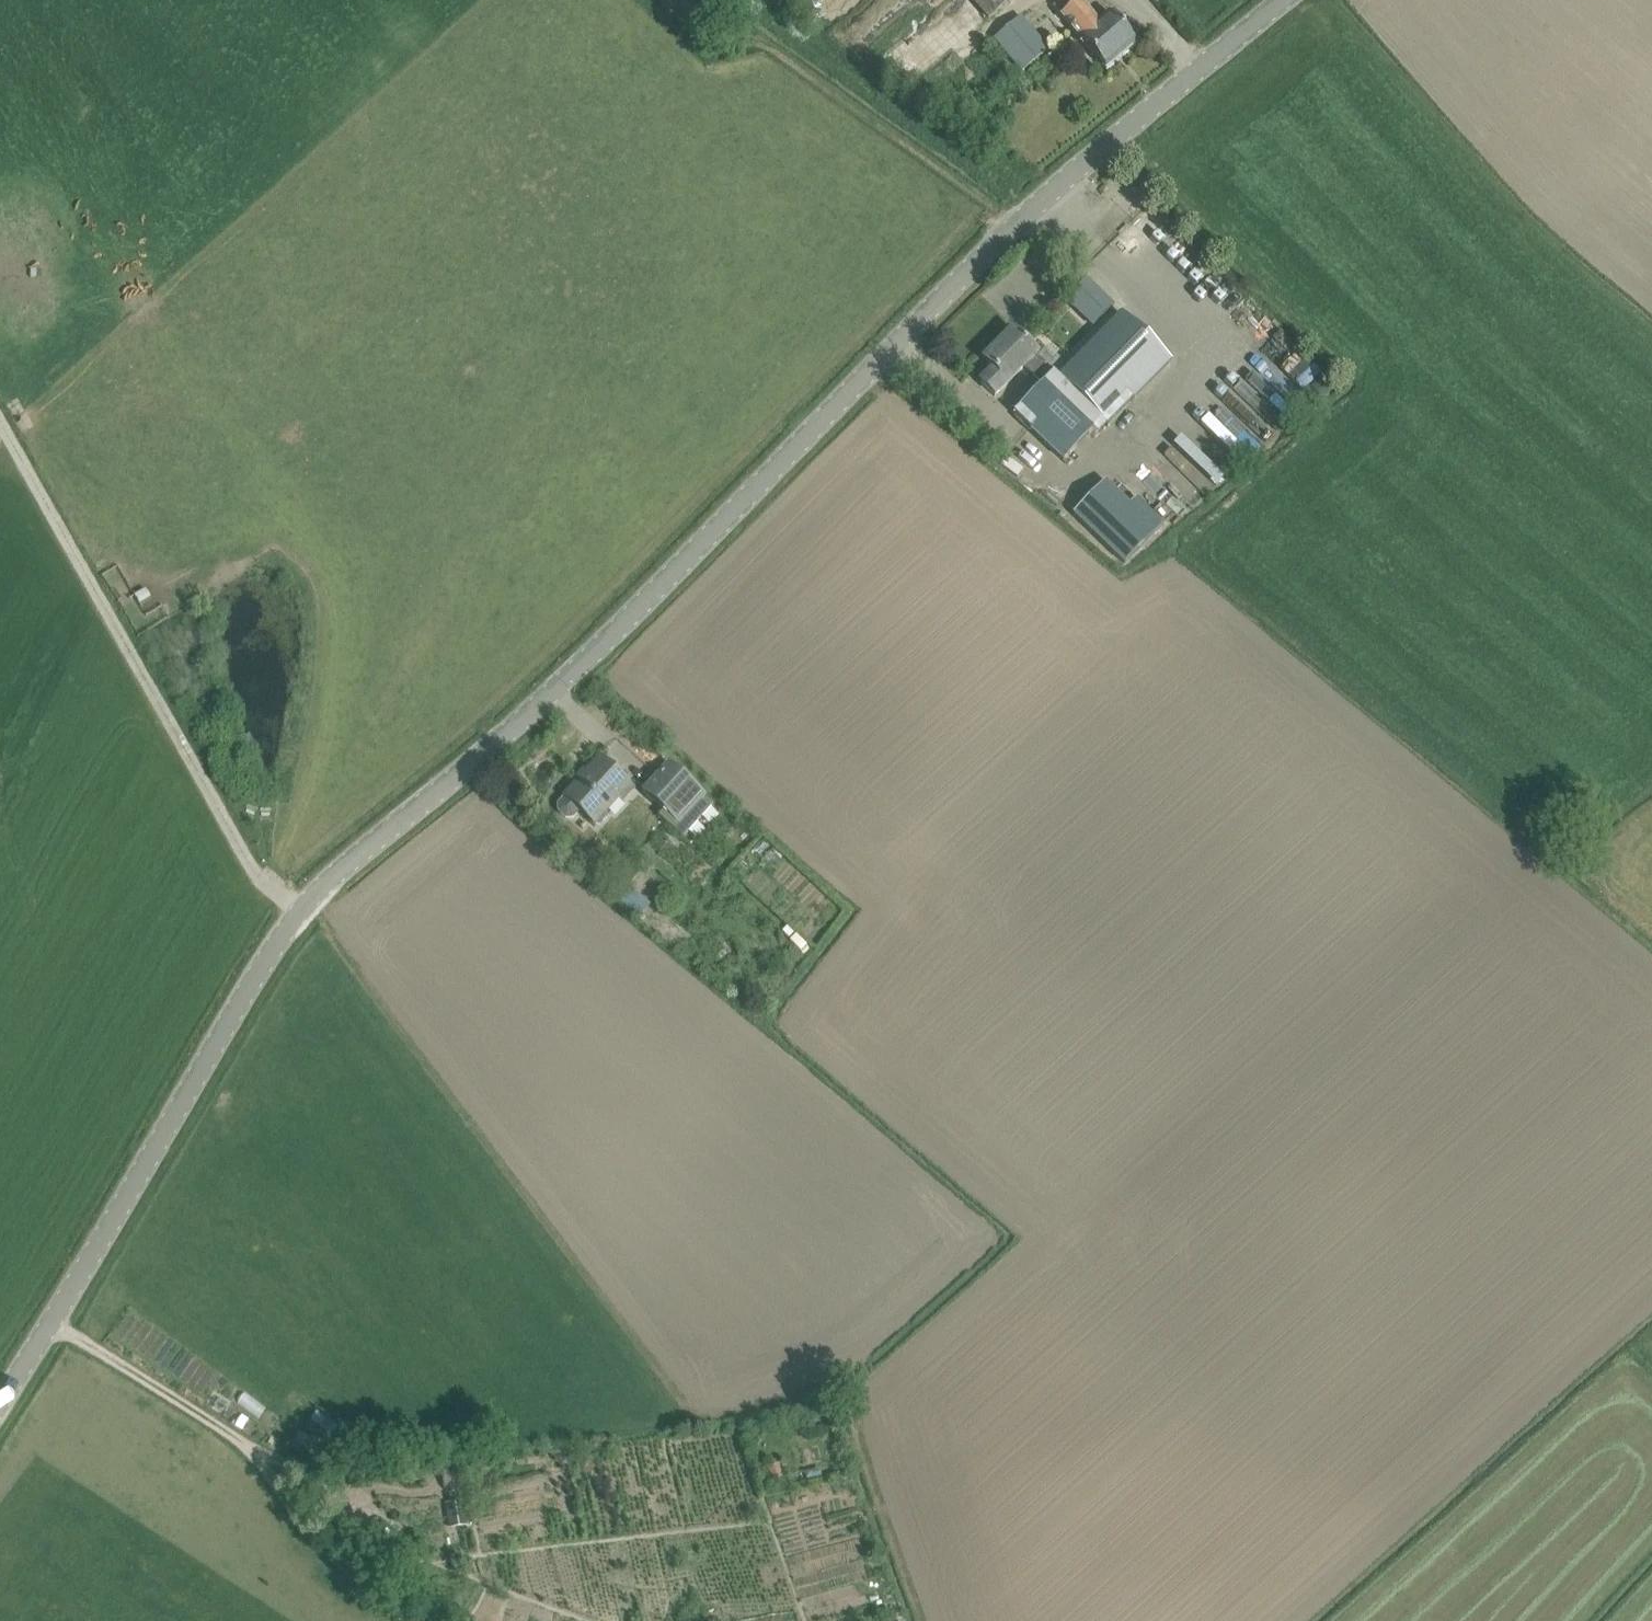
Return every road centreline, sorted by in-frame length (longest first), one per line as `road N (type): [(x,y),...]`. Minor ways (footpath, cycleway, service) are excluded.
road 1 (unclassified): [(0,1419),(288,927),(310,903),(596,651),(1014,226),(1278,0)]
road 2 (track): [(55,1328),(247,1449),(335,1563),(406,1620)]

